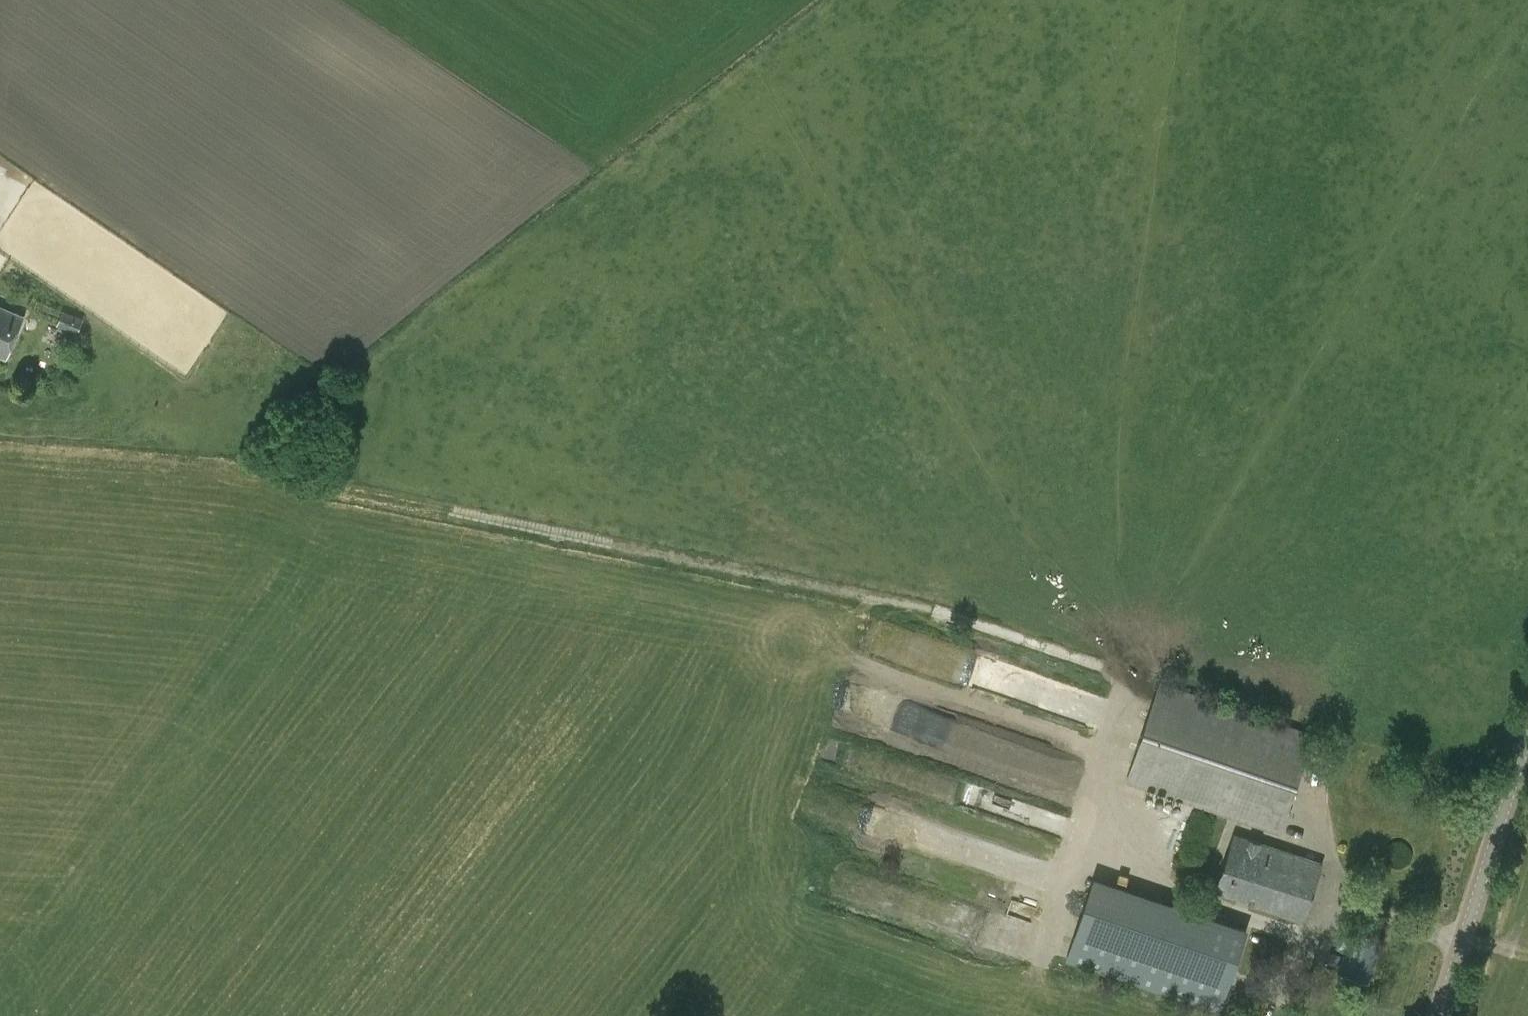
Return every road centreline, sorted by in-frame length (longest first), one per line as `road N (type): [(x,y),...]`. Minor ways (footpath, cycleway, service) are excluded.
road 1 (tertiary): [(1442,1015),(1527,743)]

